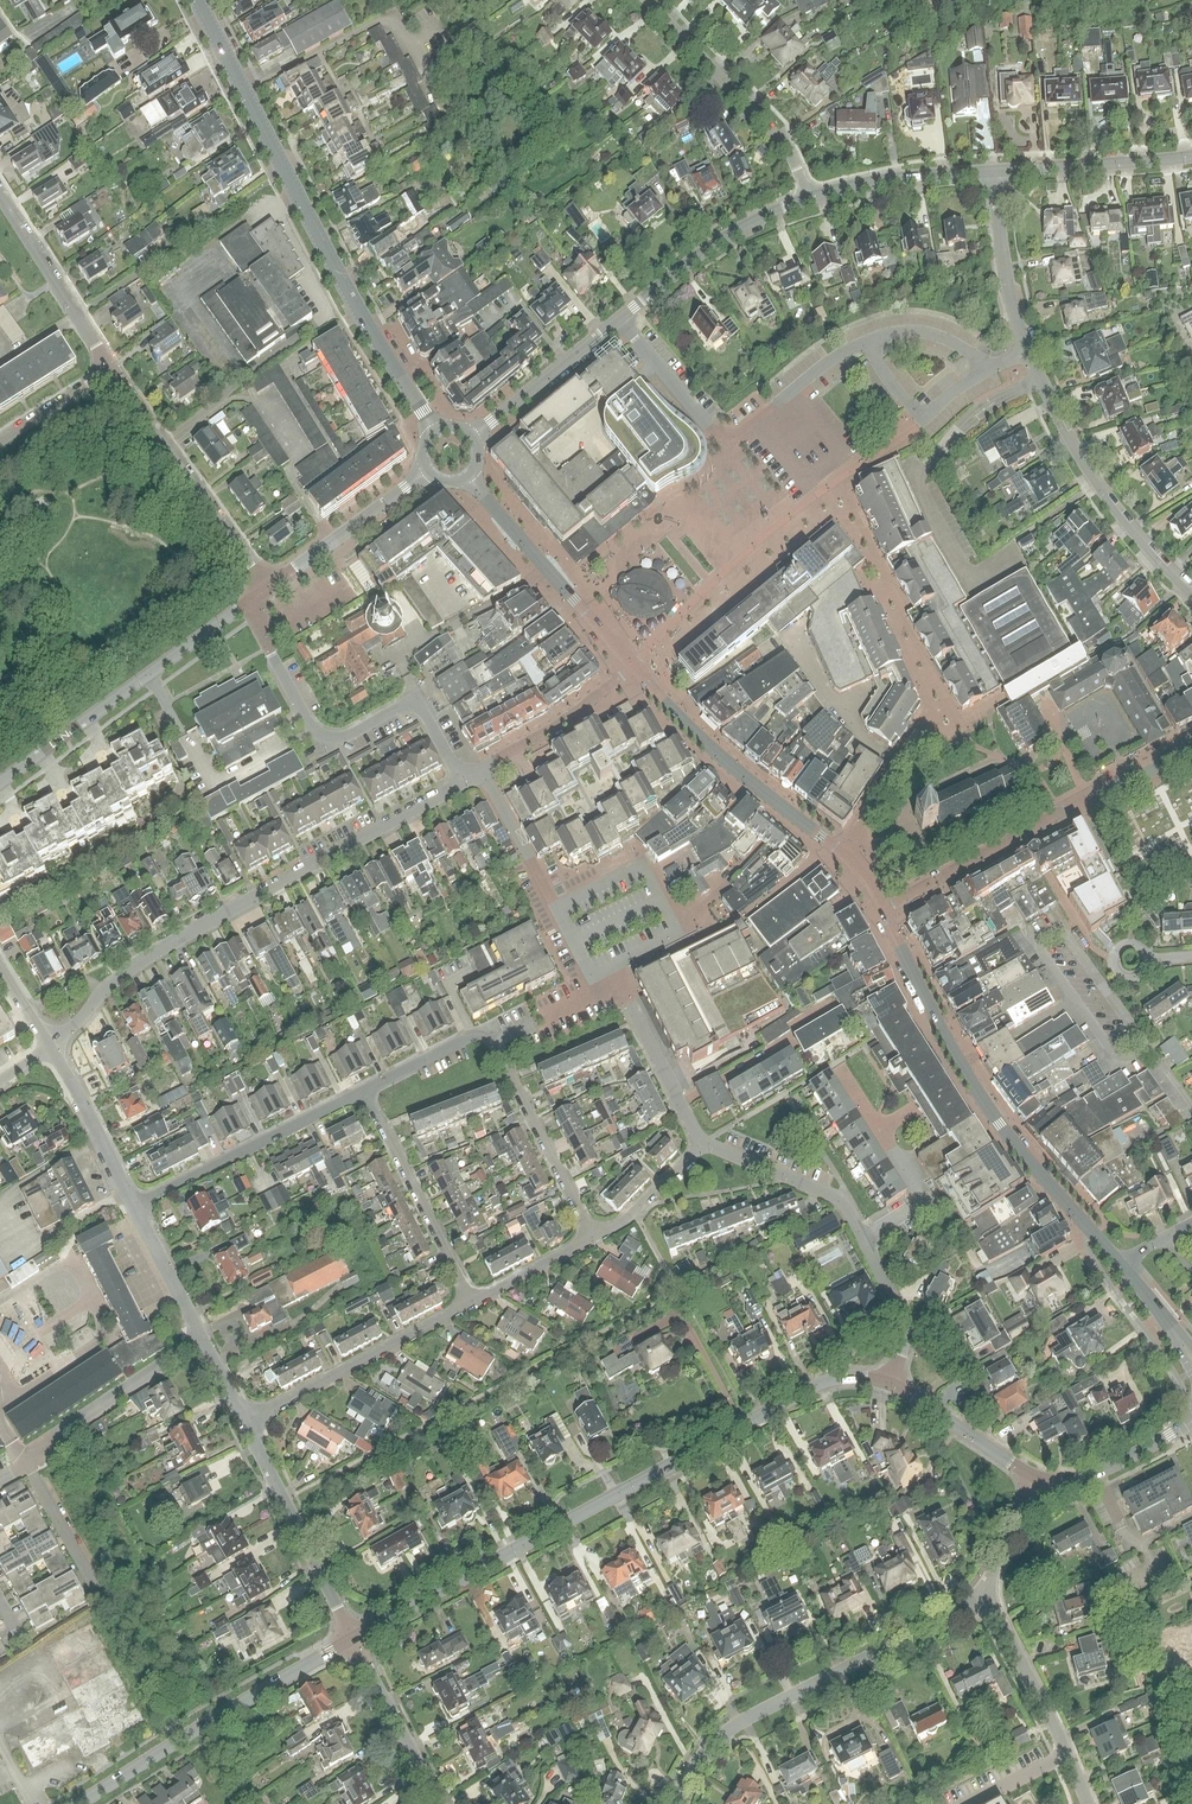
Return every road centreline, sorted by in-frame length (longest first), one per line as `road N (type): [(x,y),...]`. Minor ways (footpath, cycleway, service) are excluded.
road 1 (secondary): [(353,1640),(809,1391),(853,1379),(889,1385)]
road 2 (secondary): [(436,431),(360,316),(196,0)]
road 3 (residential): [(49,1047),(145,960),(463,784)]
road 4 (residential): [(699,1146),(624,997),(591,976),(480,772)]
road 5 (secondary): [(1122,1263),(987,1110),(880,910)]
road 6 (residential): [(679,1803),(690,1777),(730,1729),(956,1617),(983,1591)]
road 7 (residential): [(880,910),(1024,840),(1085,794),(1191,746)]
road 8 (residential): [(463,784),(415,701),(342,740),(313,731),(248,603)]
road 9 (secondary): [(880,910),(836,848),(713,752),(631,667)]
road 10 (secondary): [(77,1803),(172,1739),(353,1640)]
road 11 (tertiary): [(248,603),(0,783)]
road 12 (residential): [(1191,600),(1096,487),(1025,356)]
road 13 (residential): [(268,585),(110,370)]
road 14 (residential): [(809,199),(781,137),(653,0)]
road 15 (residential): [(135,1208),(363,1093)]
road 16 (residential): [(247,1423),(471,1303)]
road 17 (secondary): [(631,667),(468,478)]
road 18 (residential): [(353,1640),(247,1423)]
road 19 (residential): [(1089,1803),(983,1591)]
road 20 (residential): [(471,1303),(363,1093)]
road 21 (residential): [(861,1240),(923,1201),(839,1071)]
road 22 (tertiary): [(809,199),(720,237),(621,318)]
road 23 (residential): [(592,1237),(494,1040)]
road 24 (residential): [(23,1461),(202,1340)]
road 25 (residential): [(110,370),(0,191)]
road 26 (tertiary): [(991,173),(1191,158)]
road 27 (residential): [(861,1240),(842,1204),(822,1191),(699,1146)]
road 28 (tertiary): [(268,585),(427,473)]
road 29 (tertiary): [(621,318),(473,438)]
road 30 (residential): [(1025,356),(991,173)]
road 31 (residential): [(480,772),(560,724),(631,667)]
road 32 (tertiary): [(809,199),(904,179),(991,173)]
road 33 (residential): [(436,1803),(353,1640)]
road 34 (residential): [(135,1208),(49,1047)]
road 35 (secondary): [(889,1385),(1039,1482)]
road 36 (residential): [(725,438),(865,342)]
road 37 (secondary): [(1039,1482),(1062,1487),(1089,1478),(1191,1425)]
road 38 (residential): [(725,438),(621,318)]
road 39 (residential): [(889,1385),(904,1330),(861,1240)]
road 40 (residential): [(202,1340),(135,1208)]
road 41 (residential): [(95,1587),(23,1461)]
road 42 (residential): [(363,1093),(464,1042),(494,1040)]
road 43 (residential): [(592,1237),(633,1216),(699,1146)]
road 44 (residential): [(471,1303),(592,1237)]
road 45 (residential): [(865,342),(904,331),(936,334),(986,372)]
road 46 (residential): [(0,439),(110,370)]
road 47 (residential): [(983,1591),(1039,1482)]

